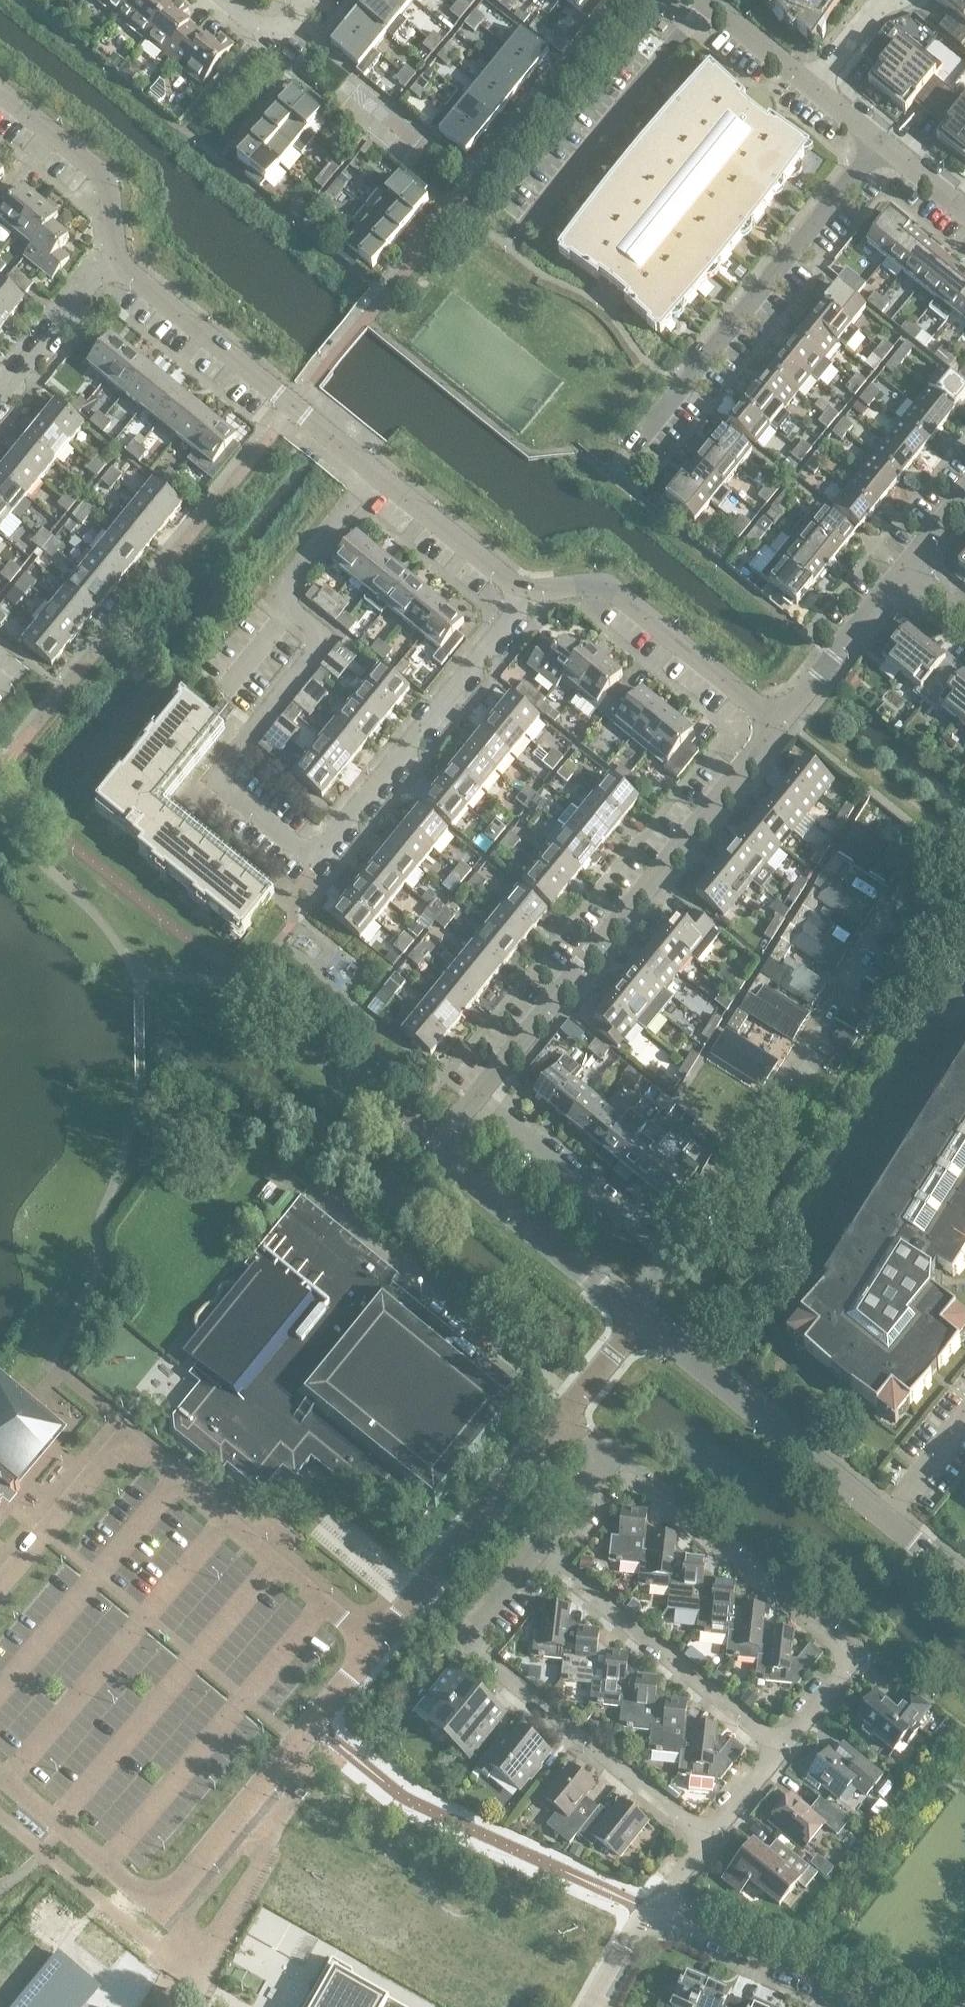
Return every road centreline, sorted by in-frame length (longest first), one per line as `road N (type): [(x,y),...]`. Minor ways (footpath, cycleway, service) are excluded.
road 1 (residential): [(522,593),(498,635),(315,855),(234,798),(228,773),(315,660),(314,636),(290,614),(288,592),(378,479)]
road 2 (residential): [(477,1095),(770,735)]
road 3 (residential): [(675,1260),(915,888)]
road 4 (residential): [(783,1753),(851,1671),(849,1652),(612,1465)]
road 5 (residential): [(964,1580),(641,1314)]
road 6 (residential): [(662,419),(875,146)]
road 7 (residential): [(378,479),(118,257)]
road 8 (residential): [(641,1314),(454,1174),(448,1129),(477,1095)]
road 9 (residential): [(710,1843),(466,1643)]
road 10 (residential): [(783,1753),(540,1554)]
road 11 (residential): [(770,735),(612,603),(568,586),(522,593)]
road 12 (residential): [(466,1643),(415,1601),(561,1423)]
road 13 (residential): [(540,216),(713,4)]
road 14 (residential): [(477,1095),(675,1260)]
road 15 (residential): [(857,2006),(654,1913)]
road 16 (residential): [(118,257),(102,172),(0,91)]
road 17 (residential): [(770,735),(911,574)]
road 18 (residential): [(0,399),(118,257)]
road 19 (residential): [(522,593),(378,479)]
road 20 (residential): [(561,1423),(641,1314)]
road 21 (residential): [(808,89),(713,4)]

